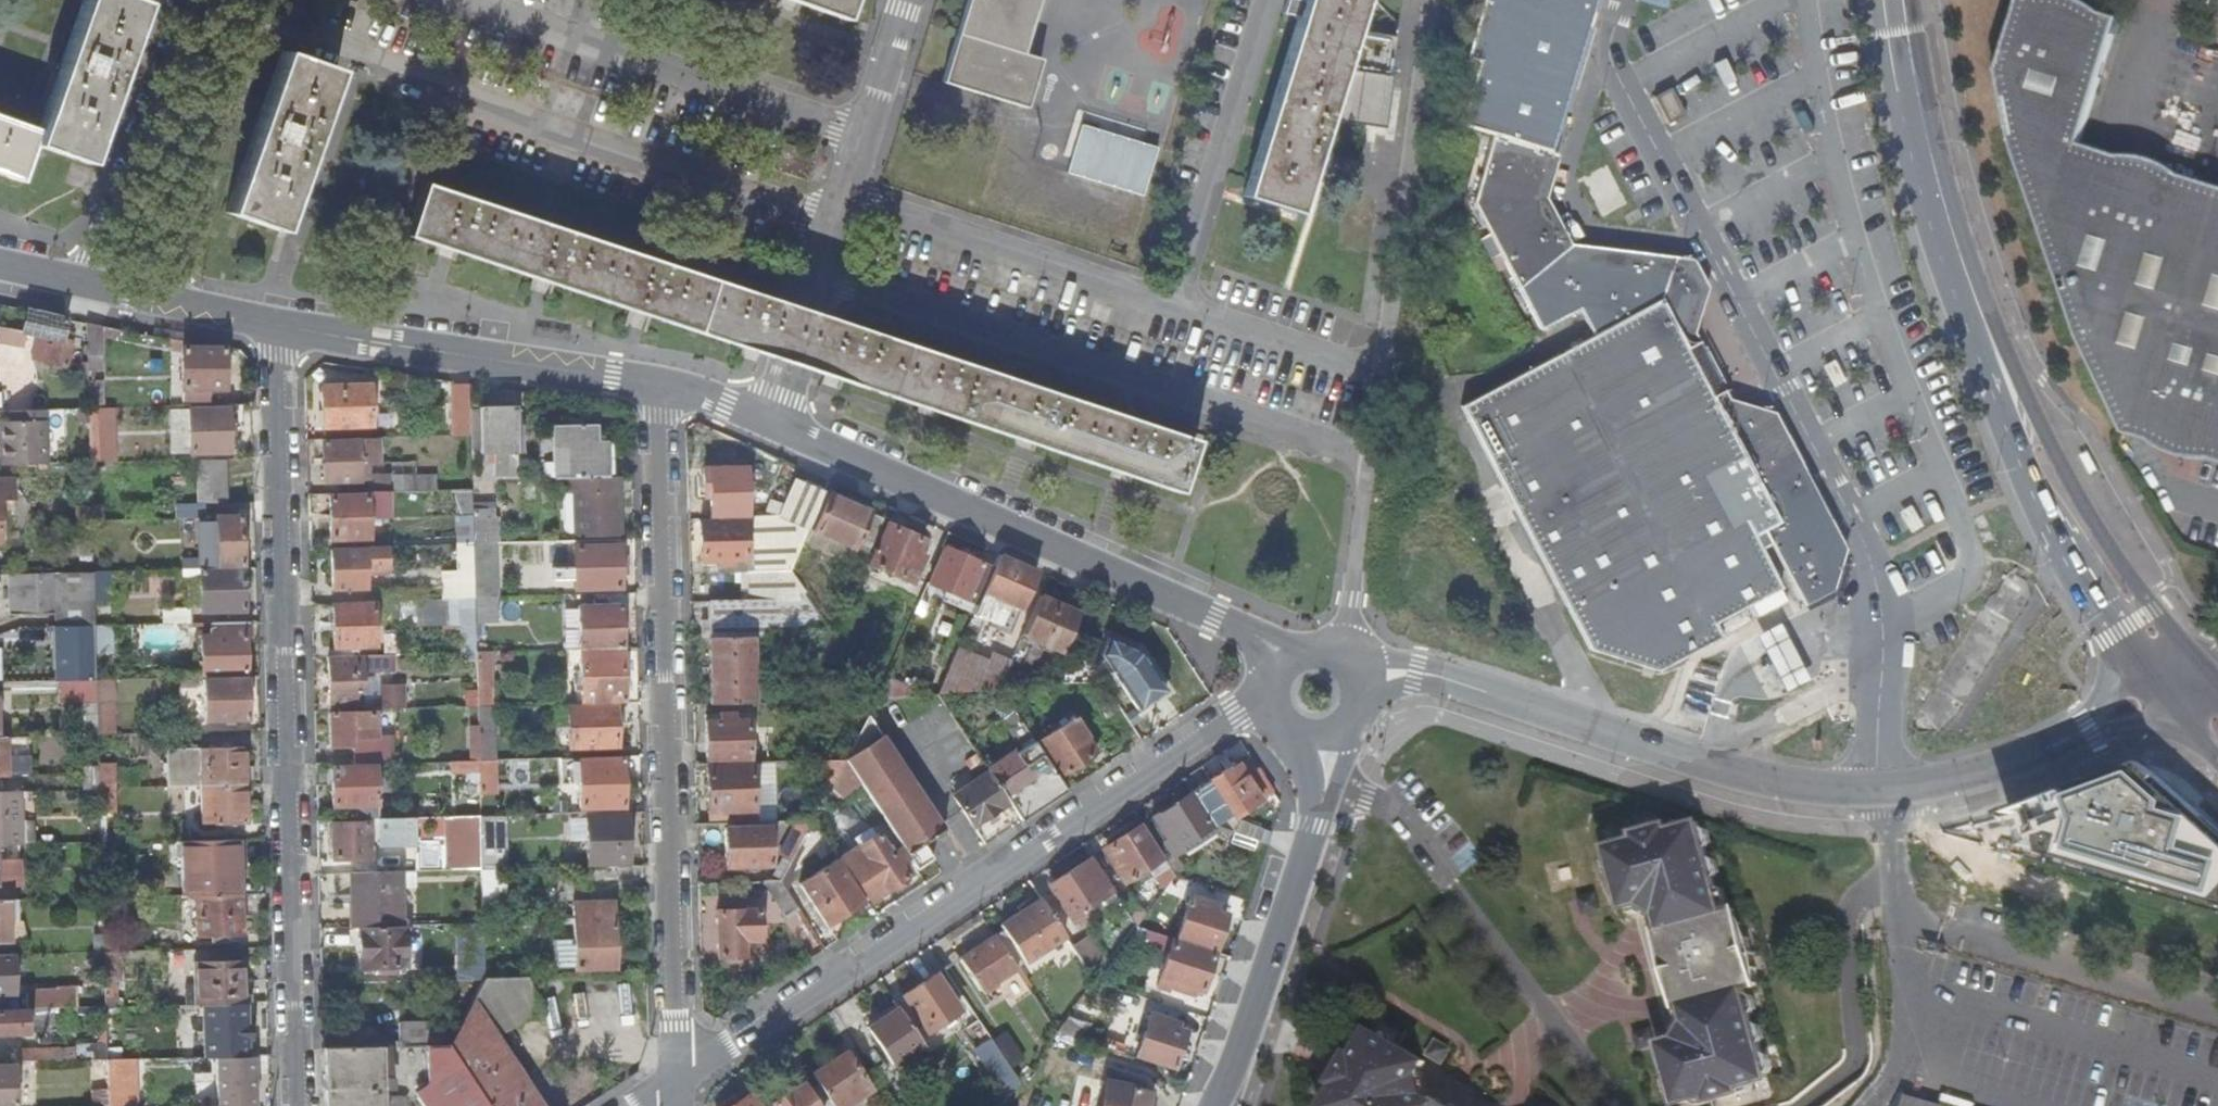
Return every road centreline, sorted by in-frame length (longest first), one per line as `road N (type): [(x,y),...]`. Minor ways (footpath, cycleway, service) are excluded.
road 1 (residential): [(1623,0),(1607,49),(1623,85),(1852,516),(1884,626),(1884,787)]
road 2 (residential): [(278,325),(304,1105)]
road 3 (secondary): [(2187,689),(2121,615),(2032,439),(1934,168),(1903,0)]
road 4 (residential): [(682,1069),(1265,695)]
road 5 (residential): [(682,1069),(660,384)]
road 6 (residential): [(769,419),(1255,634),(1283,656)]
road 7 (residential): [(1361,678),(1418,675),(1790,785),(1884,787)]
road 8 (residential): [(1328,783),(1400,808),(1620,1105)]
road 9 (residential): [(904,0),(769,419)]
road 10 (residential): [(660,384),(278,325)]
road 11 (residential): [(1328,783),(1214,1105)]
road 12 (residential): [(1884,787),(1958,778),(2187,689)]
road 13 (unclassified): [(182,0),(84,283)]
road 14 (unclassified): [(159,299),(256,18)]
road 15 (residential): [(278,325),(159,299)]

